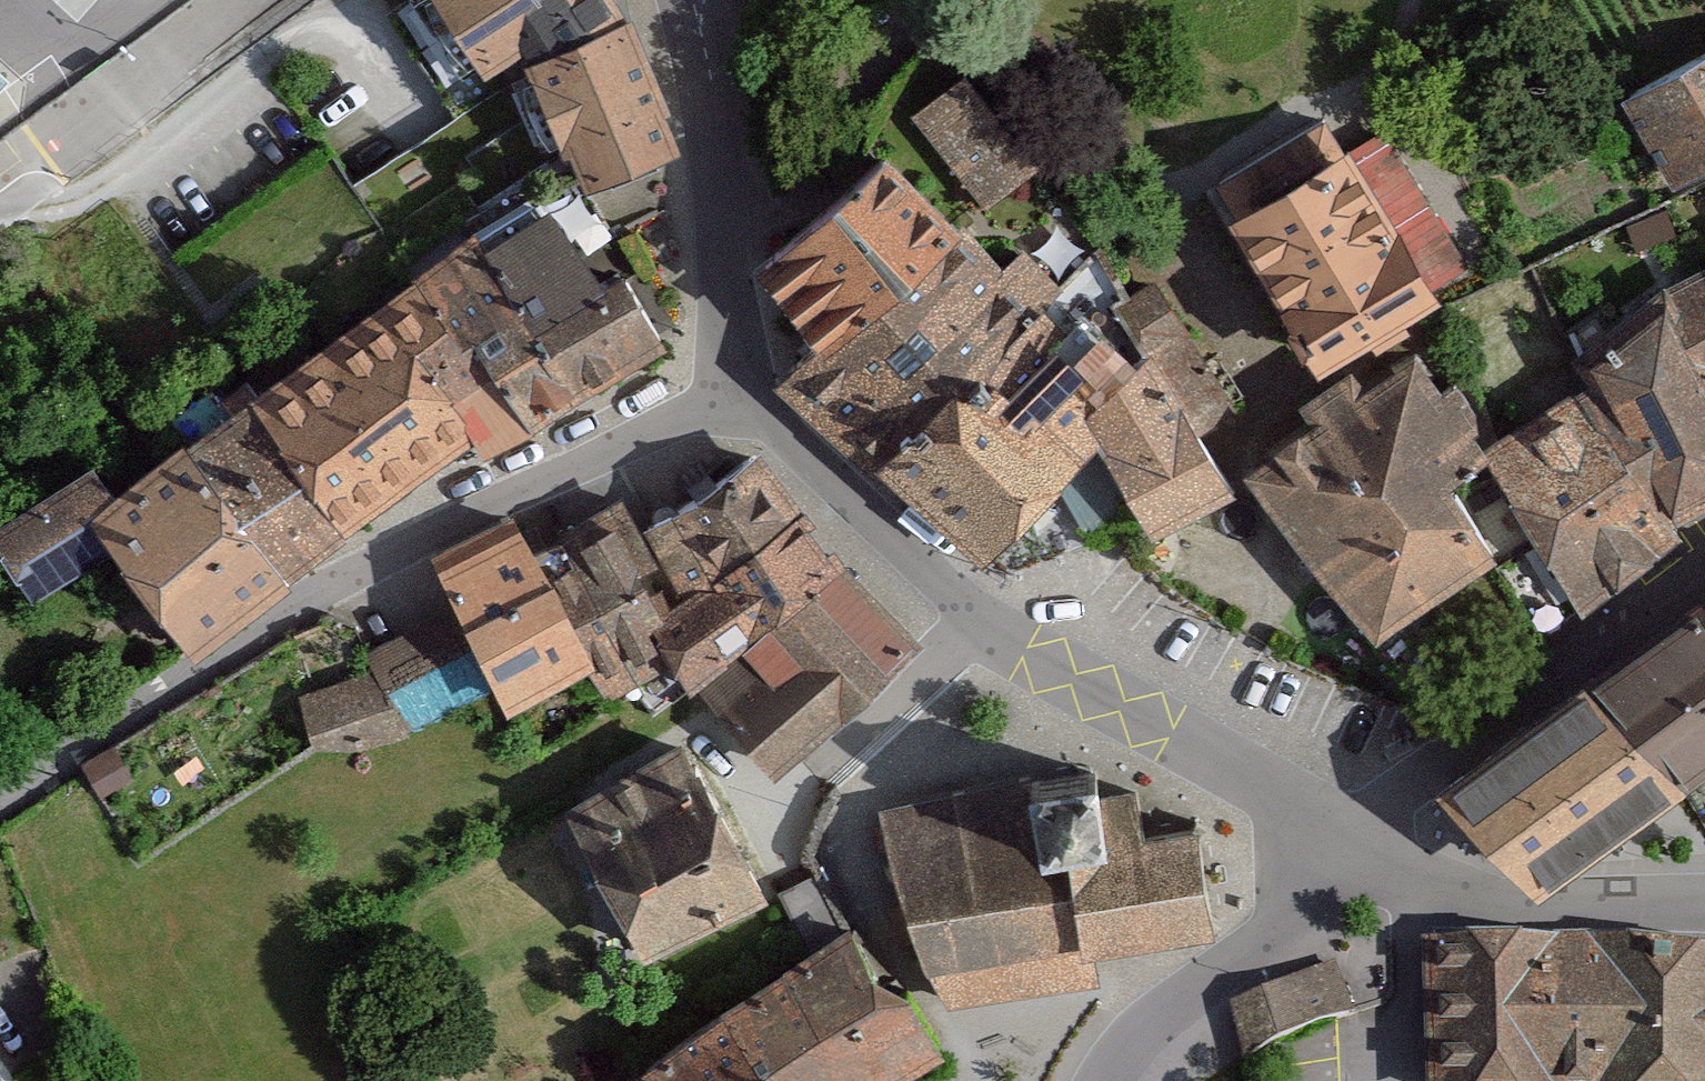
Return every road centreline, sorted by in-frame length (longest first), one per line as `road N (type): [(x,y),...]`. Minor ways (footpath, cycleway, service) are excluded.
road 1 (residential): [(0,791),(326,590),(523,485),(699,410),(750,398)]
road 2 (tertiary): [(750,398),(956,596),(1350,843)]
road 3 (residential): [(1350,843),(1704,584)]
road 4 (tertiary): [(698,0),(722,287),(750,398)]
road 5 (tertiary): [(1704,905),(1483,909),(1410,880),(1350,843)]
road 6 (tertiary): [(1350,843),(1181,991),(1095,1080)]

